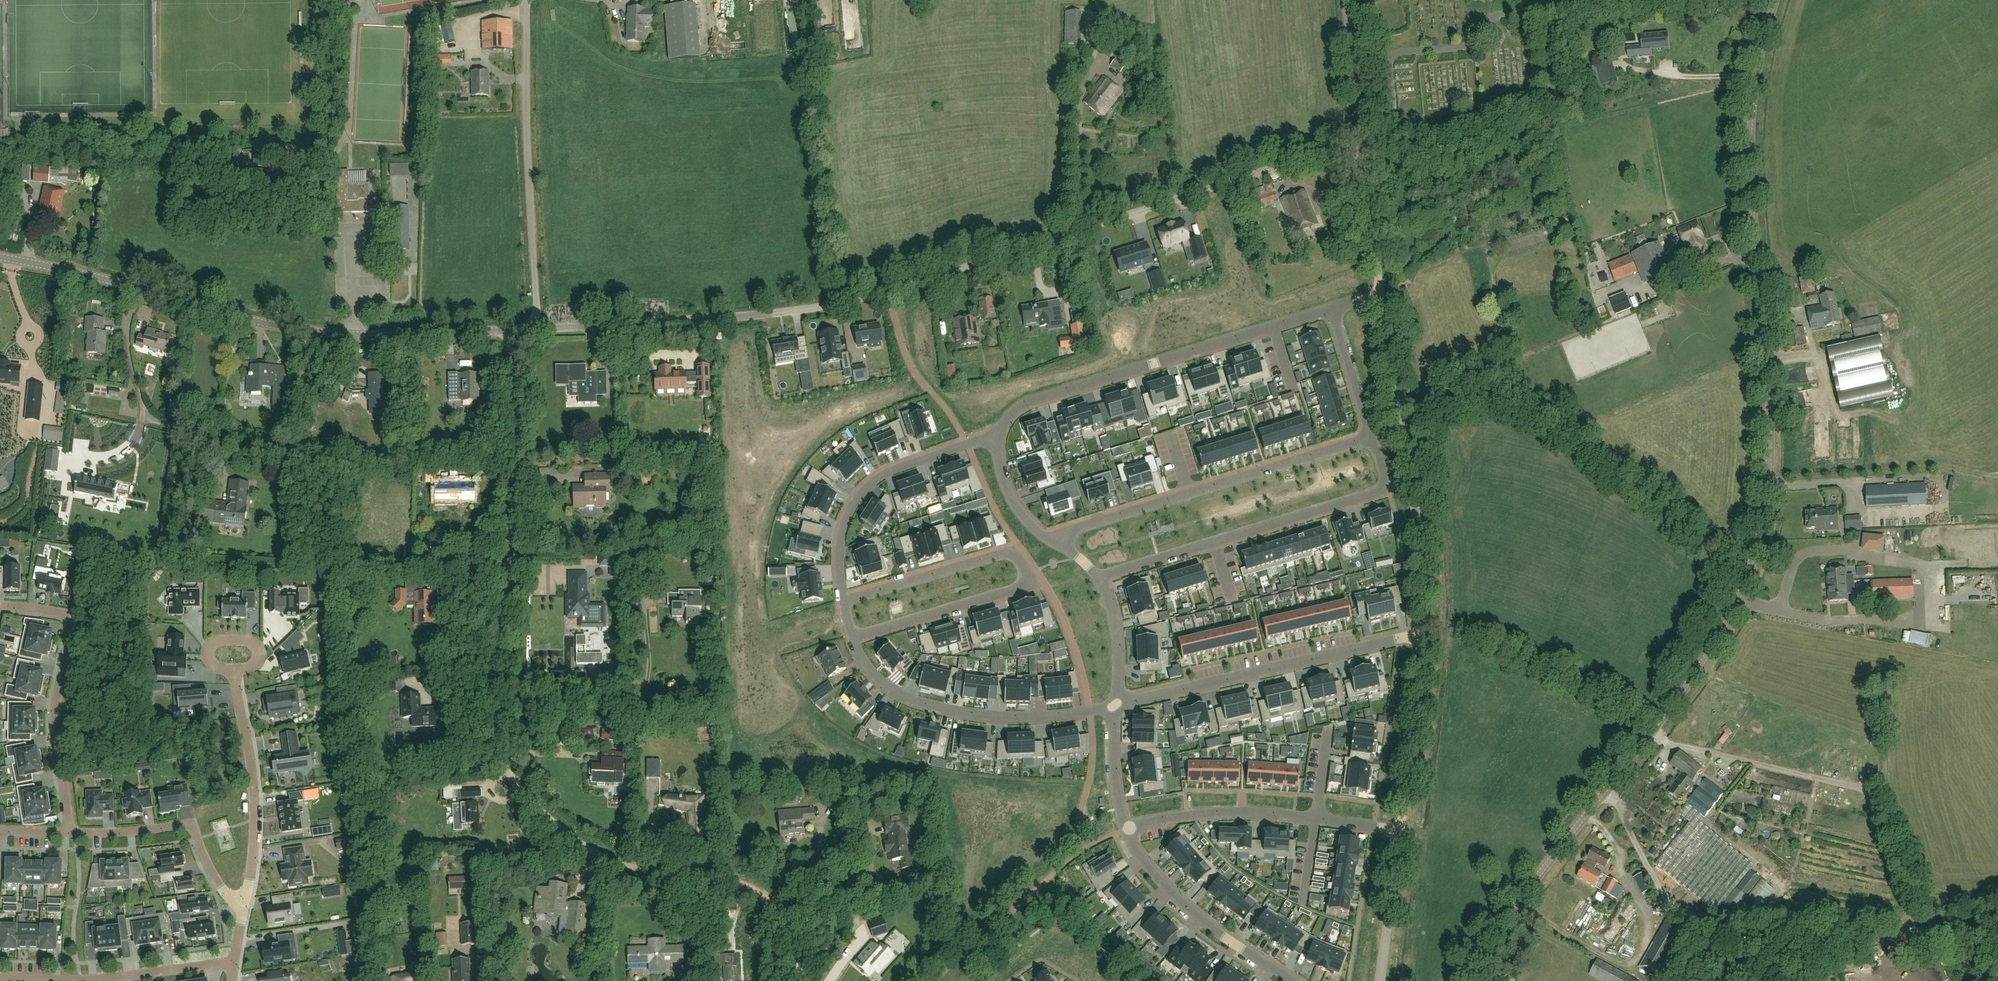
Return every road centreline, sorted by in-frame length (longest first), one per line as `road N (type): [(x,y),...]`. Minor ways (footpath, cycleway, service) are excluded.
road 1 (unclassified): [(1457,980),(1692,692),(1749,584),(1769,432),(1752,100),(1772,0)]
road 2 (residential): [(538,328),(773,315),(859,298),(1362,143)]
road 3 (track): [(803,980),(781,919),(760,895),(592,853),(543,817),(513,779),(498,743),(493,689),(511,543),(510,330)]
road 4 (unknown): [(996,196),(953,228),(895,224),(872,147),(886,116),(926,82),(979,15),(1041,39),(1054,104),(1051,131),(1005,188)]
road 5 (residential): [(410,336),(258,322),(0,258)]
road 6 (residential): [(999,433),(1022,405),(1332,311)]
road 7 (residential): [(1098,576),(1388,488),(1372,438)]
road 8 (residential): [(1421,634),(1421,556),(1383,294)]
road 9 (residential): [(1049,538),(1372,438)]
road 10 (unknown): [(887,291),(856,173),(859,137),(876,102),(922,62),(959,0)]
road 11 (residential): [(538,328),(526,0)]
road 12 (residential): [(1115,705),(1421,634)]
road 13 (residential): [(1115,705),(1034,717),(956,710),(885,681),(855,635)]
road 14 (residential): [(0,607),(73,617),(56,703),(70,832)]
road 15 (residential): [(845,601),(840,554),(857,499),(896,467),(999,433)]
road 16 (residential): [(243,913),(252,794),(233,670)]
road 17 (residential): [(0,978),(126,977),(234,961)]
road 18 (residential): [(1293,980),(1176,898),(1139,857),(1126,827)]
road 19 (unknown): [(1080,231),(1080,163),(1105,127),(1115,60),(1125,60),(1129,98)]
road 20 (residential): [(70,832),(192,827),(243,913)]
road 21 (residential): [(1026,565),(1038,582),(855,635)]
road 22 (residential): [(1401,831),(1421,634)]
road 23 (residential): [(1026,565),(1013,550),(845,601)]
road 24 (residential): [(1126,827),(1214,812),(1315,817)]
road 25 (unknown): [(596,0),(608,59),(675,70),(678,130)]
road 26 (track): [(1478,202),(1508,356)]
road 27 (residential): [(1383,294),(1362,143)]
road 28 (residential): [(1381,980),(1401,831)]
road 29 (residential): [(1362,143),(1347,0)]
road 30 (unknown): [(1274,89),(1211,109),(1234,183)]
road 31 (residential): [(1372,438),(1332,311)]
road 32 (residential): [(1115,705),(1117,643),(1098,576)]
road 33 (track): [(1398,396),(1521,352)]
road 34 (residential): [(410,336),(538,328)]
road 35 (residential): [(1126,827),(1113,764),(1115,705)]
road 36 (residential): [(1049,538),(1016,507),(999,462),(999,433)]

